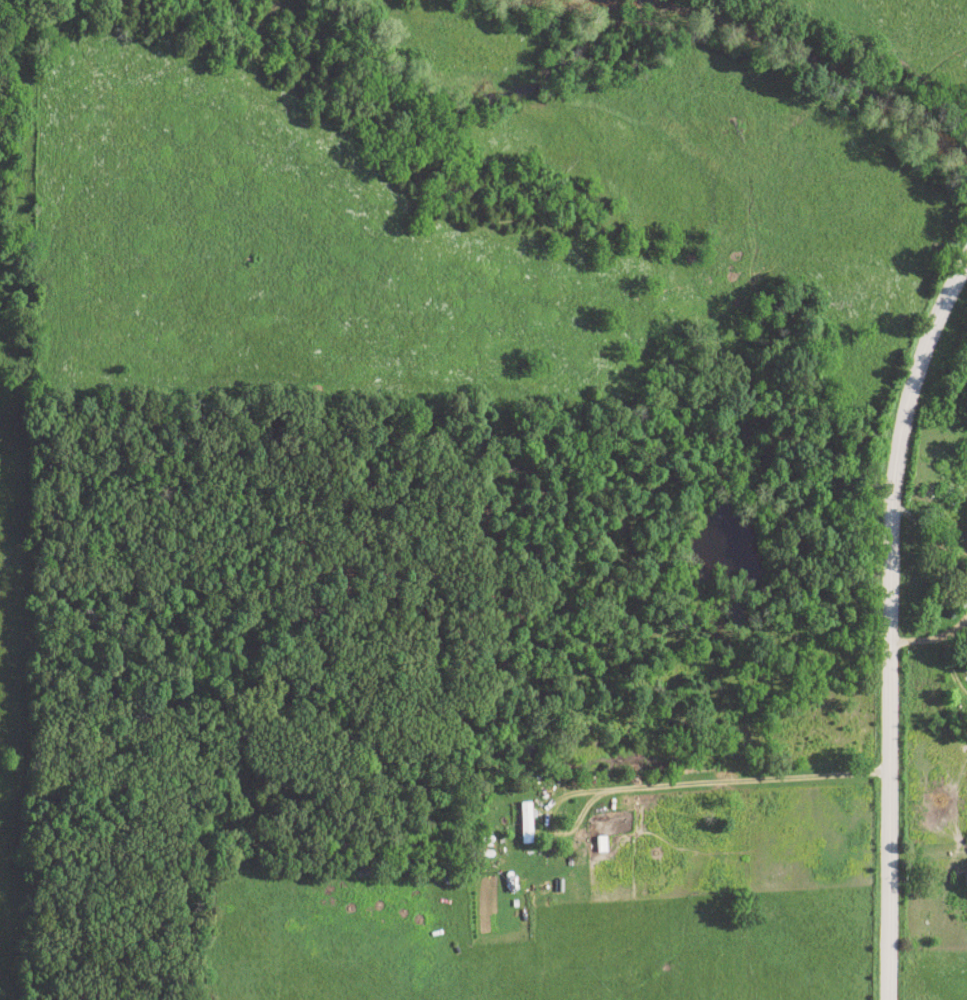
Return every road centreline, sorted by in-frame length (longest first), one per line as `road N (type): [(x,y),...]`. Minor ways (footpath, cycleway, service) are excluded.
road 1 (residential): [(881,999),(888,501),(899,421),(966,248)]

